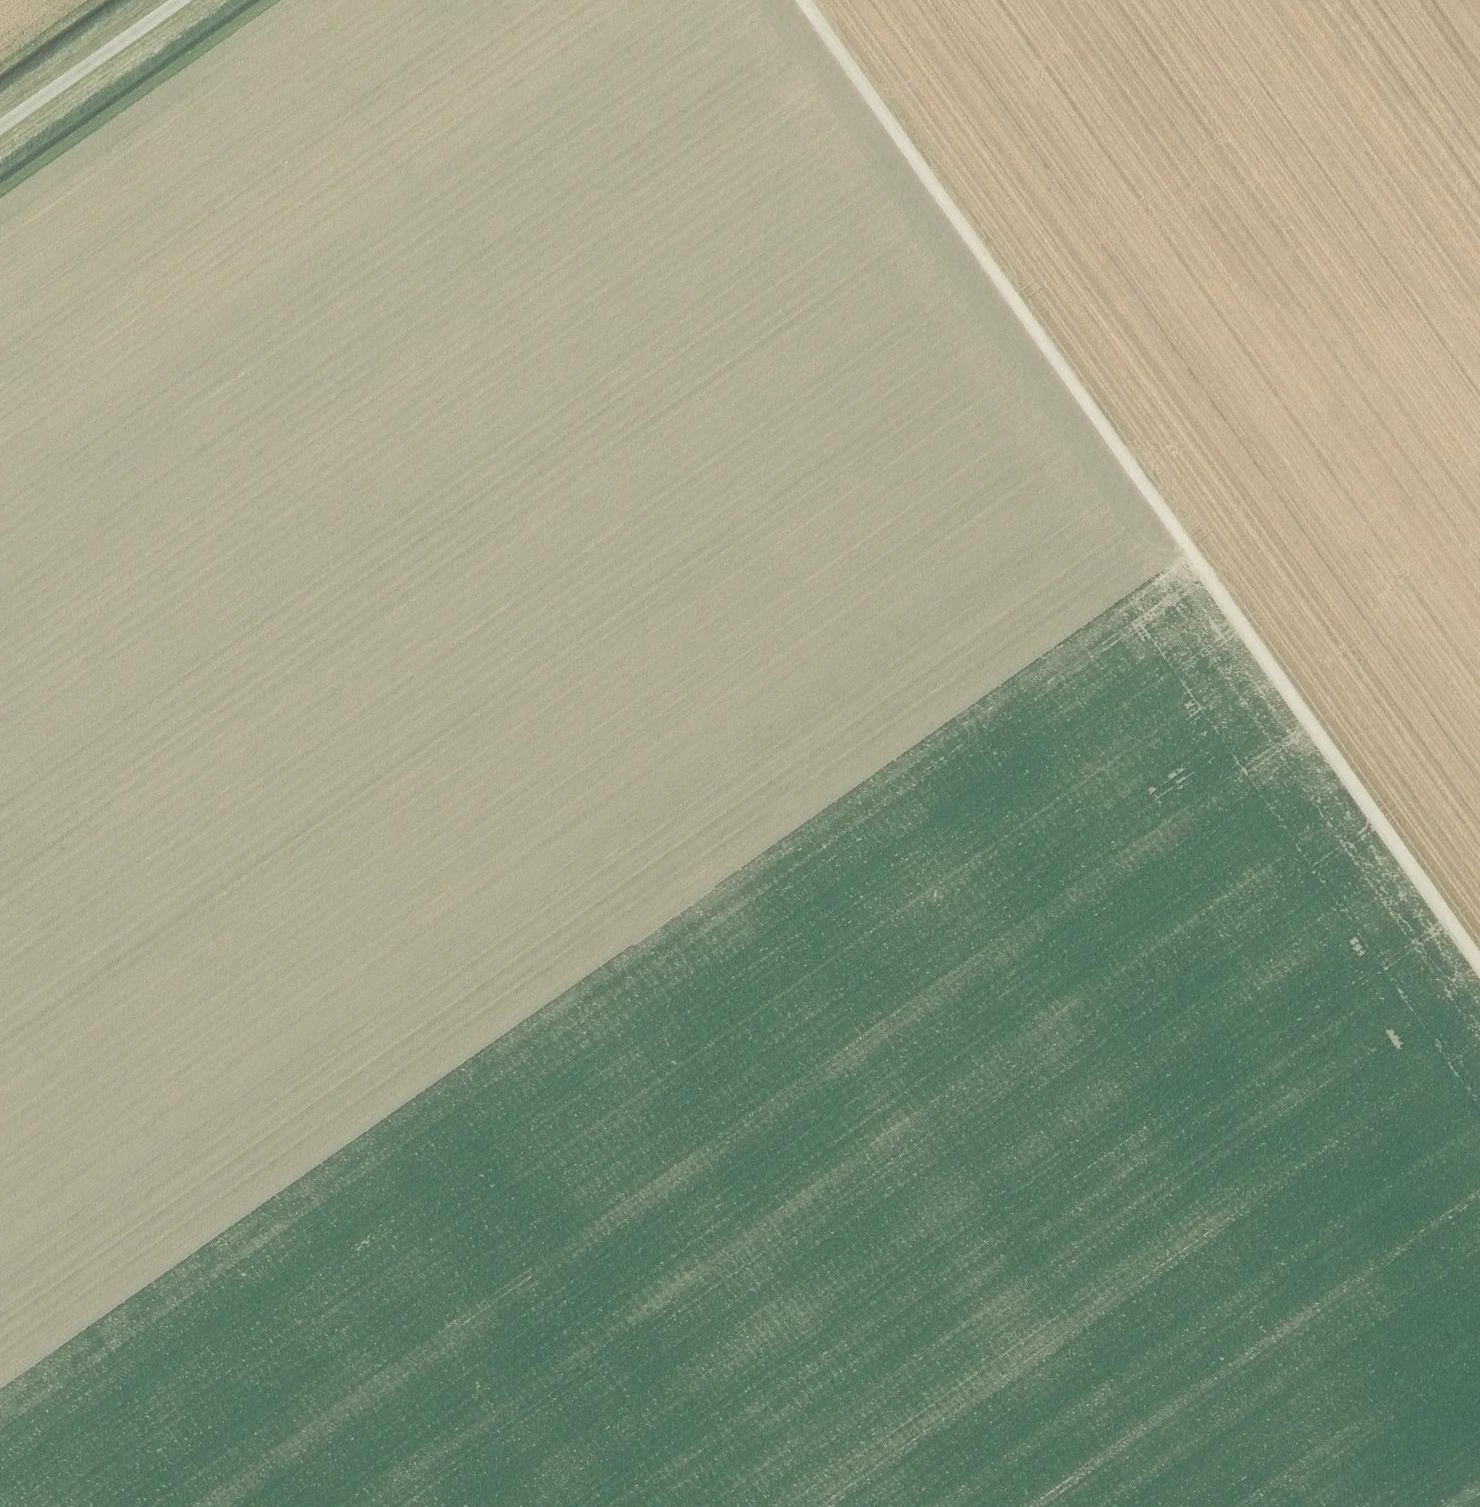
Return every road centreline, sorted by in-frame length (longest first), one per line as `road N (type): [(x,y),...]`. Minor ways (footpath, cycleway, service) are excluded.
road 1 (residential): [(0,121),(178,0)]

